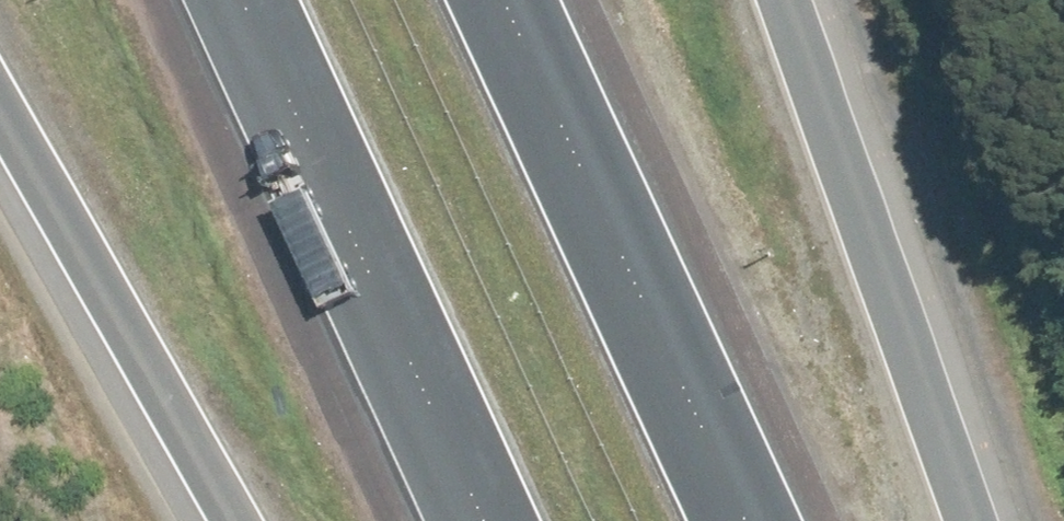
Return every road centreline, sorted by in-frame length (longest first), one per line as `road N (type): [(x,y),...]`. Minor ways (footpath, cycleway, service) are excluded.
road 1 (motorway): [(504,0),(746,520)]
road 2 (motorway): [(486,520),(244,0)]
road 3 (motorway): [(784,0),(974,520)]
road 4 (motorway): [(232,520),(0,110)]

